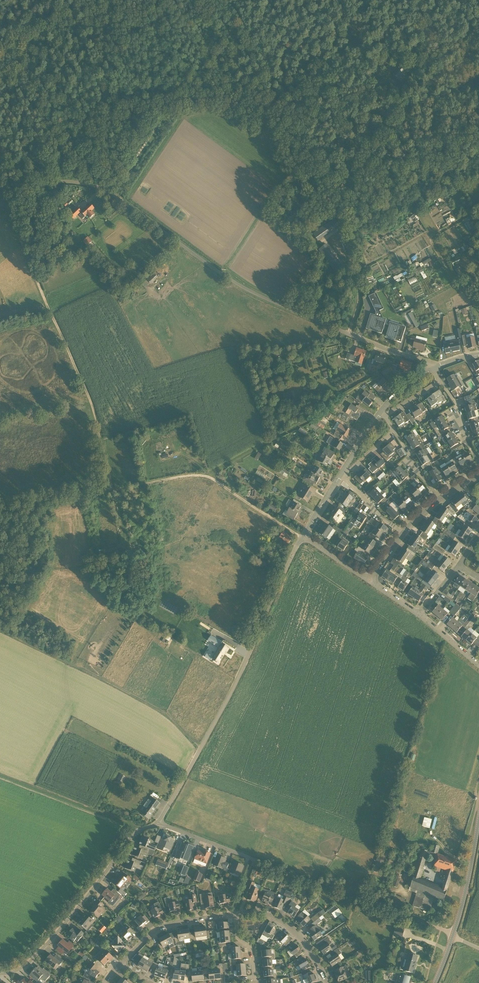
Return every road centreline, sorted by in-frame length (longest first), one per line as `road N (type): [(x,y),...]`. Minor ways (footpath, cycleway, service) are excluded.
road 1 (unclassified): [(349,333),(233,284),(103,191),(54,186),(0,207)]
road 2 (unclassified): [(159,823),(303,538)]
road 3 (track): [(111,490),(91,401),(8,203)]
road 4 (track): [(199,750),(169,719),(0,627)]
road 5 (unclassified): [(0,975),(32,961),(143,829),(159,823)]
road 6 (track): [(453,936),(255,857)]
road 7 (track): [(303,538),(203,477),(111,490)]
road 8 (track): [(339,184),(298,135),(240,27)]
road 9 (track): [(143,829),(0,772)]
road 10 (unclassified): [(349,333),(360,303),(339,184)]
road 11 (residential): [(120,964),(167,924),(236,913)]
road 12 (tertiary): [(453,936),(478,808)]
road 13 (residential): [(236,913),(263,913),(291,927),(328,982)]

